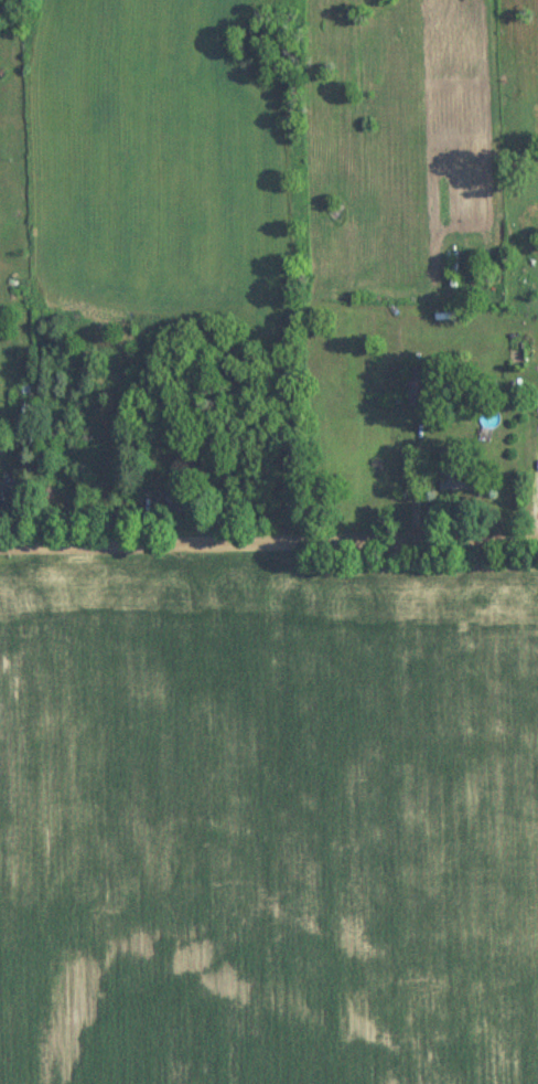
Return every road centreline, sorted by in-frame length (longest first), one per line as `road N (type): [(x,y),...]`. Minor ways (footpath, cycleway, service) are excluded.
road 1 (residential): [(0,540),(537,539)]

